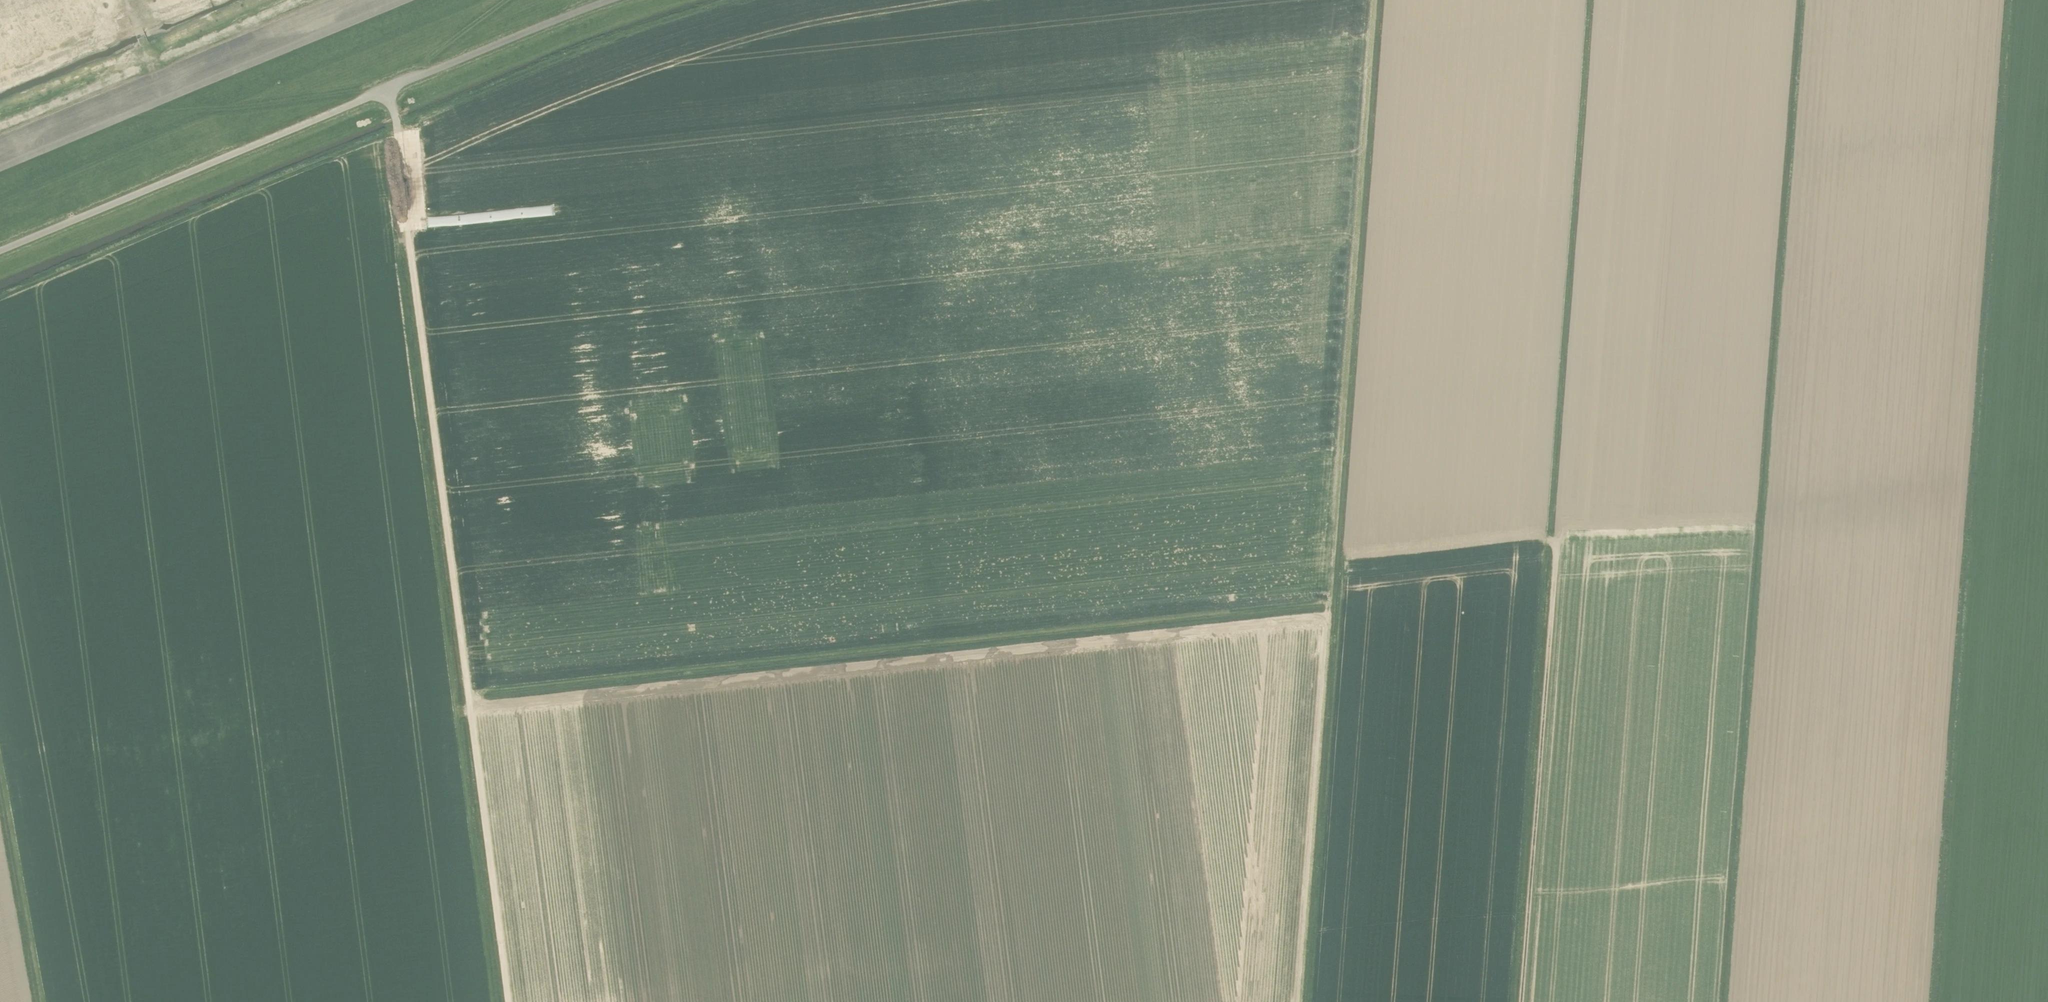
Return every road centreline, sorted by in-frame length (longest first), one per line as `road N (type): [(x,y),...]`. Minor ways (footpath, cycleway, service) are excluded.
road 1 (track): [(509,1001),(389,87)]
road 2 (track): [(0,167),(409,0)]
road 3 (track): [(389,87),(126,115)]
road 4 (track): [(389,87),(501,0)]

